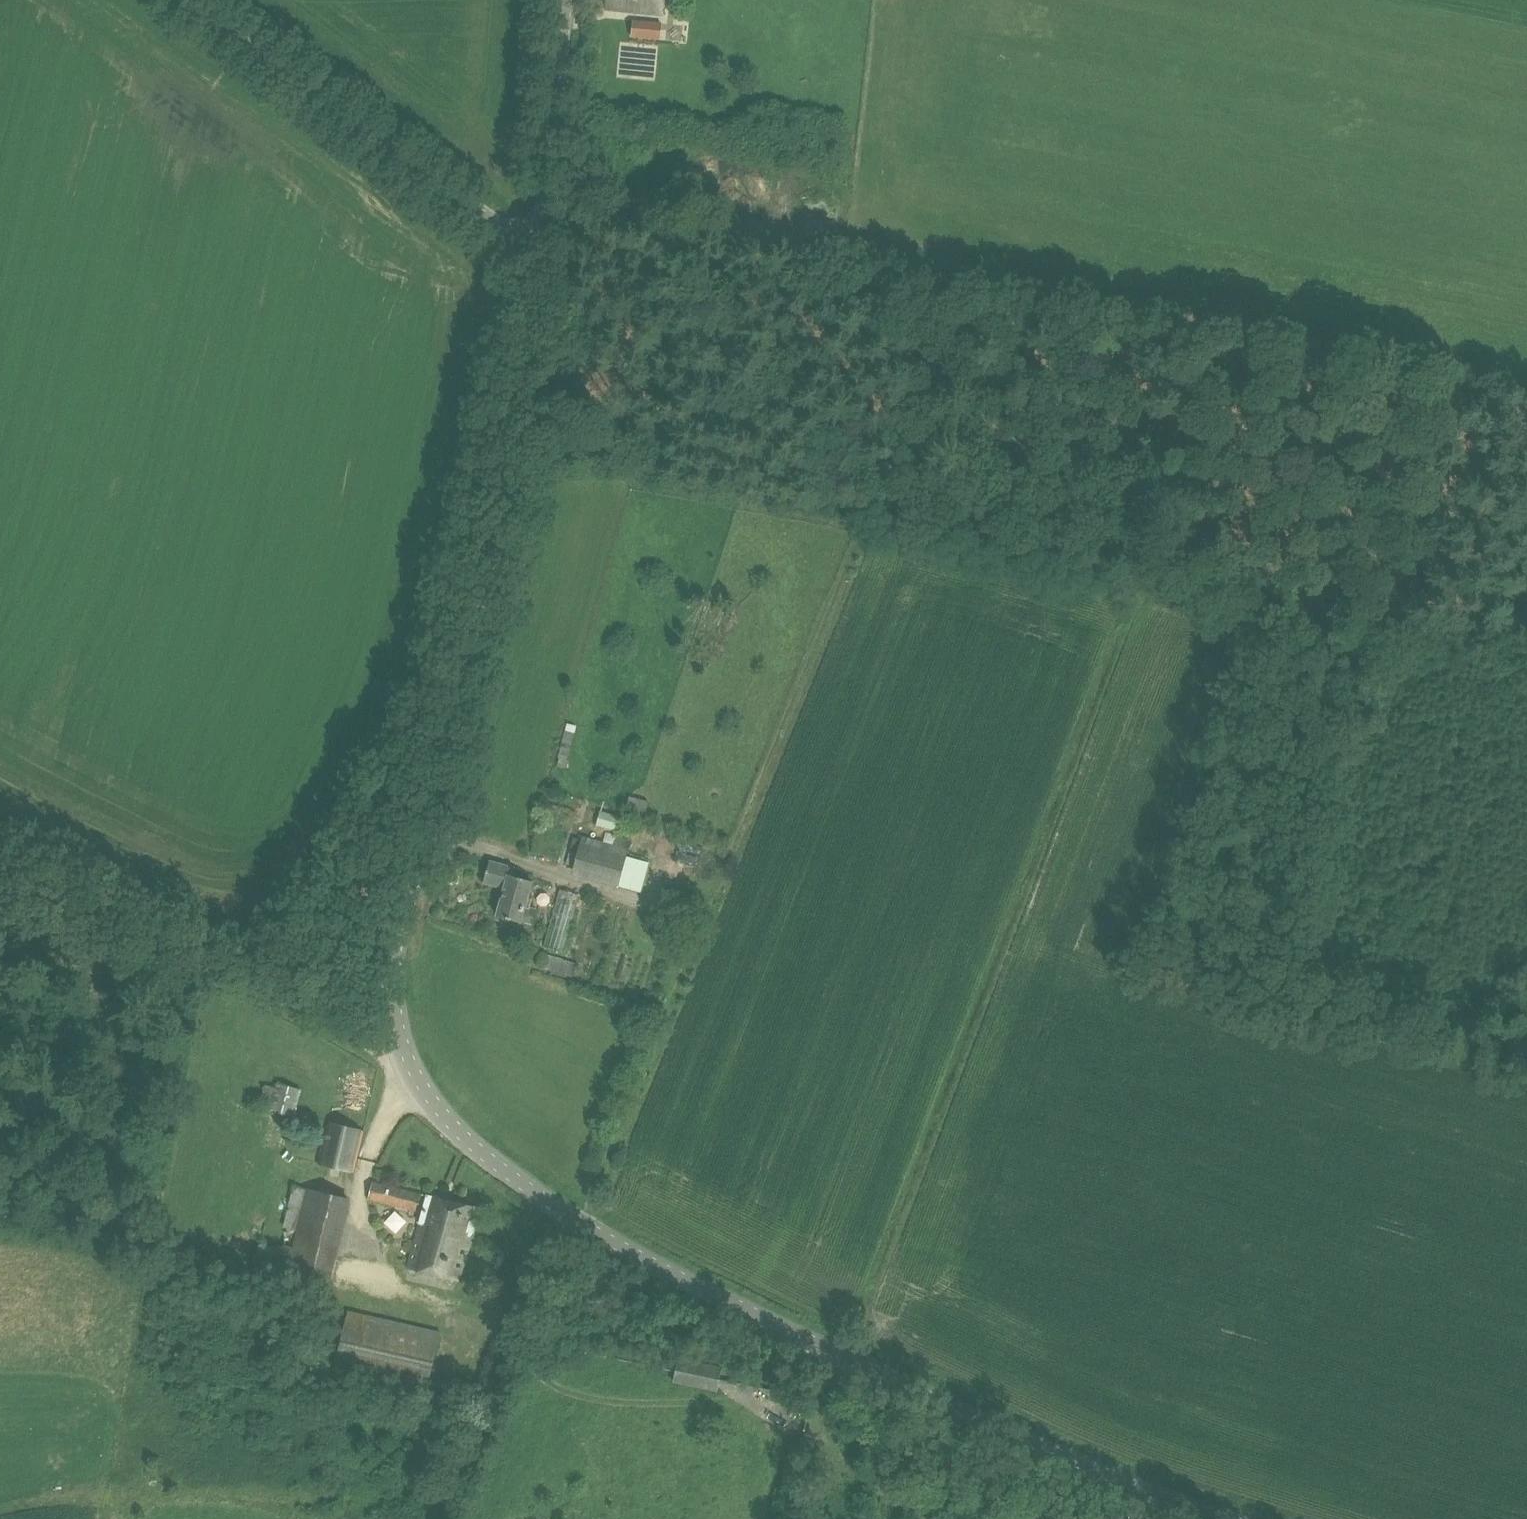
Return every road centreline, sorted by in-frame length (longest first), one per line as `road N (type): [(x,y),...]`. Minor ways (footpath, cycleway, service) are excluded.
road 1 (tertiary): [(1230,1518),(964,1411),(618,1244),(527,1187),(447,1118),(412,1073),(398,1028),(394,948),(505,520),(542,258)]
road 2 (track): [(402,1050),(361,1041),(0,877)]
road 3 (tertiary): [(542,258),(199,0)]
road 4 (unclassified): [(542,258),(560,0)]

